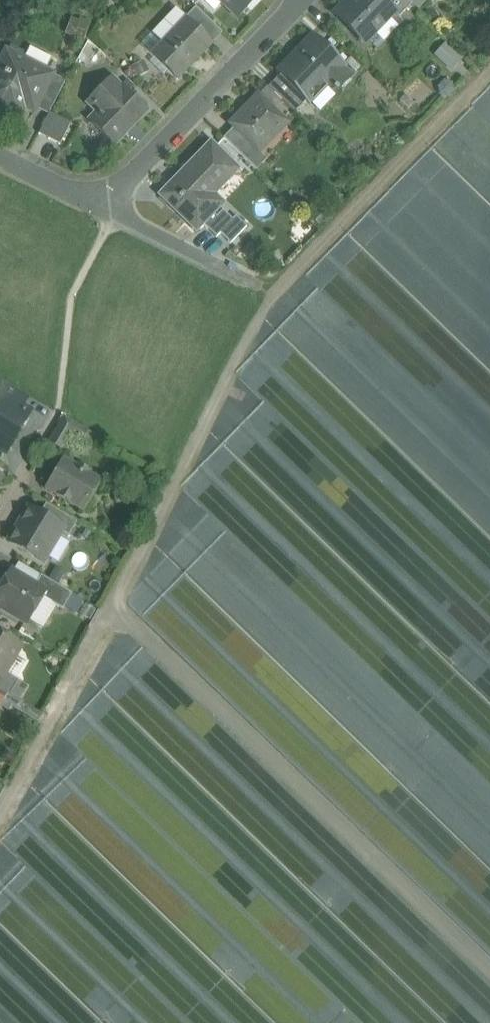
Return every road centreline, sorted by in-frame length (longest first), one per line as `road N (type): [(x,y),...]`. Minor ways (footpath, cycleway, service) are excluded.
road 1 (track): [(0,815),(277,294)]
road 2 (track): [(277,294),(489,68)]
road 3 (residential): [(301,0),(102,206)]
road 4 (residential): [(102,206),(250,280)]
road 5 (residential): [(58,412),(0,521)]

